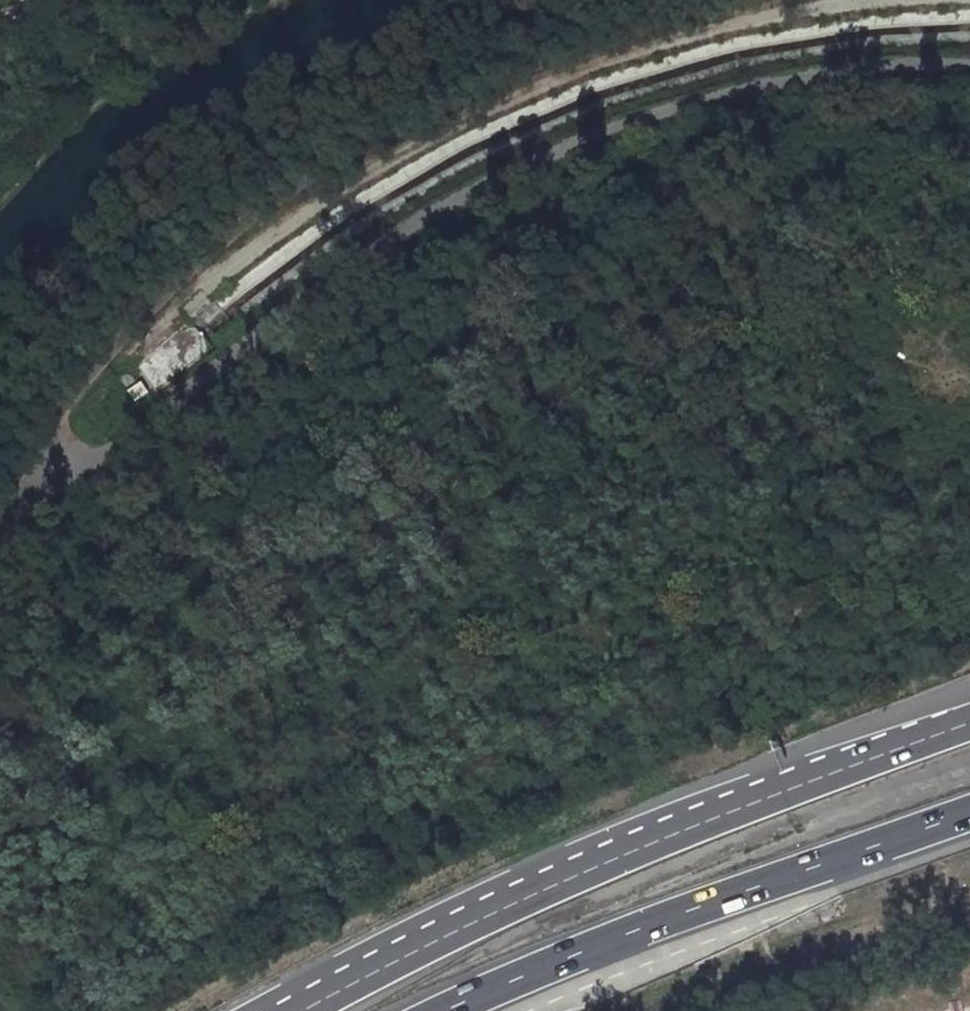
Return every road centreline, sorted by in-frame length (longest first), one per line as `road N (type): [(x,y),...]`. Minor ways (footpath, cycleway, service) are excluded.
road 1 (motorway): [(969,725),(639,850),(305,1010)]
road 2 (motorway): [(441,1010),(671,915),(969,810)]

